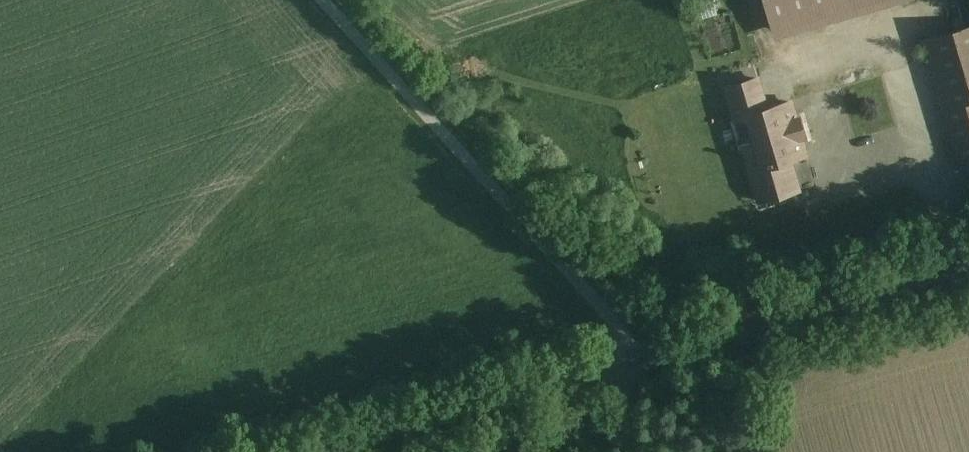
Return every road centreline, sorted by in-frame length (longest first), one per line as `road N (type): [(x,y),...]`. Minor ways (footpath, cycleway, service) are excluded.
road 1 (track): [(638,358),(614,304),(338,0)]
road 2 (unclassified): [(968,254),(638,358)]
road 3 (unclassified): [(638,358),(312,451)]

